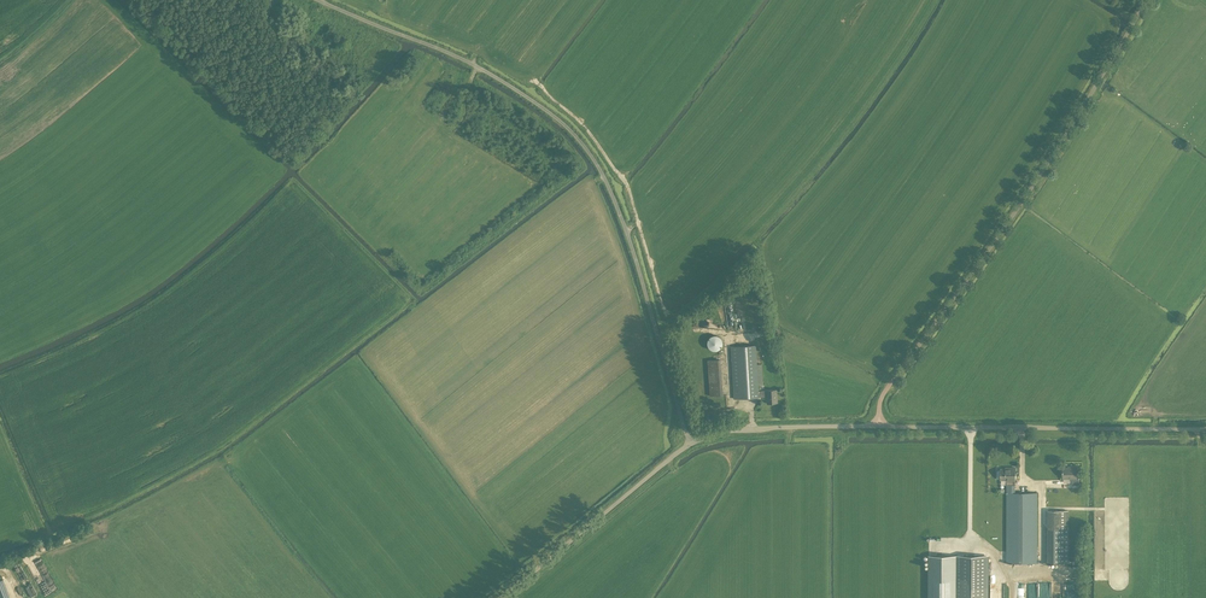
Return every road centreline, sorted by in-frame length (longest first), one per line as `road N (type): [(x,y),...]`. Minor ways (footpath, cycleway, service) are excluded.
road 1 (unclassified): [(319,0),(475,65),(582,143),(621,217),(690,444)]
road 2 (unclassified): [(877,426),(885,379),(990,240),(1140,0)]
road 3 (unclassified): [(877,426),(1205,429)]
road 4 (unclassified): [(505,597),(690,444)]
road 5 (unclassified): [(690,444),(730,430),(877,426)]

